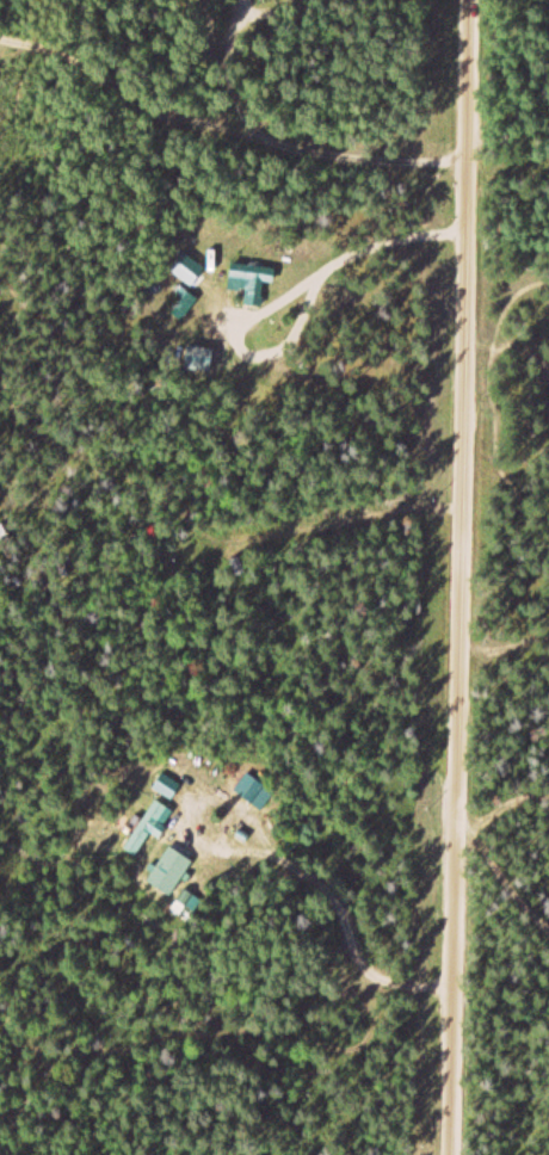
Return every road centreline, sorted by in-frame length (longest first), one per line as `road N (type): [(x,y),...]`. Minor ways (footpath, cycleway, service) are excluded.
road 1 (residential): [(452,1154),(475,0)]
road 2 (track): [(548,937),(457,816)]

